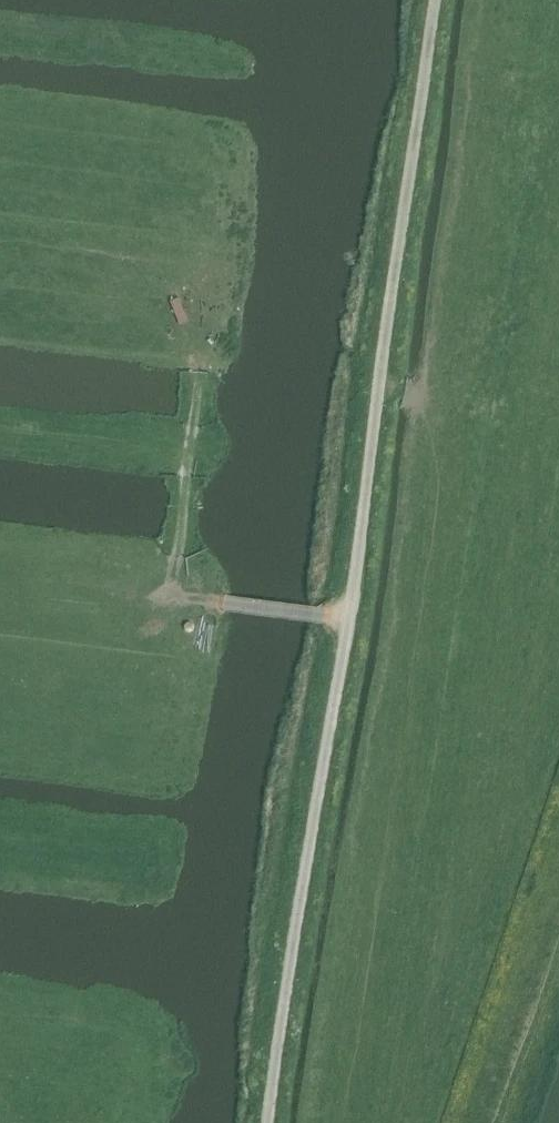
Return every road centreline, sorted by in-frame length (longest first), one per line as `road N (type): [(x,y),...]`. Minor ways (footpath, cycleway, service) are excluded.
road 1 (unclassified): [(270,1122),(438,0)]
road 2 (track): [(201,350),(196,463),(170,596),(349,620)]

